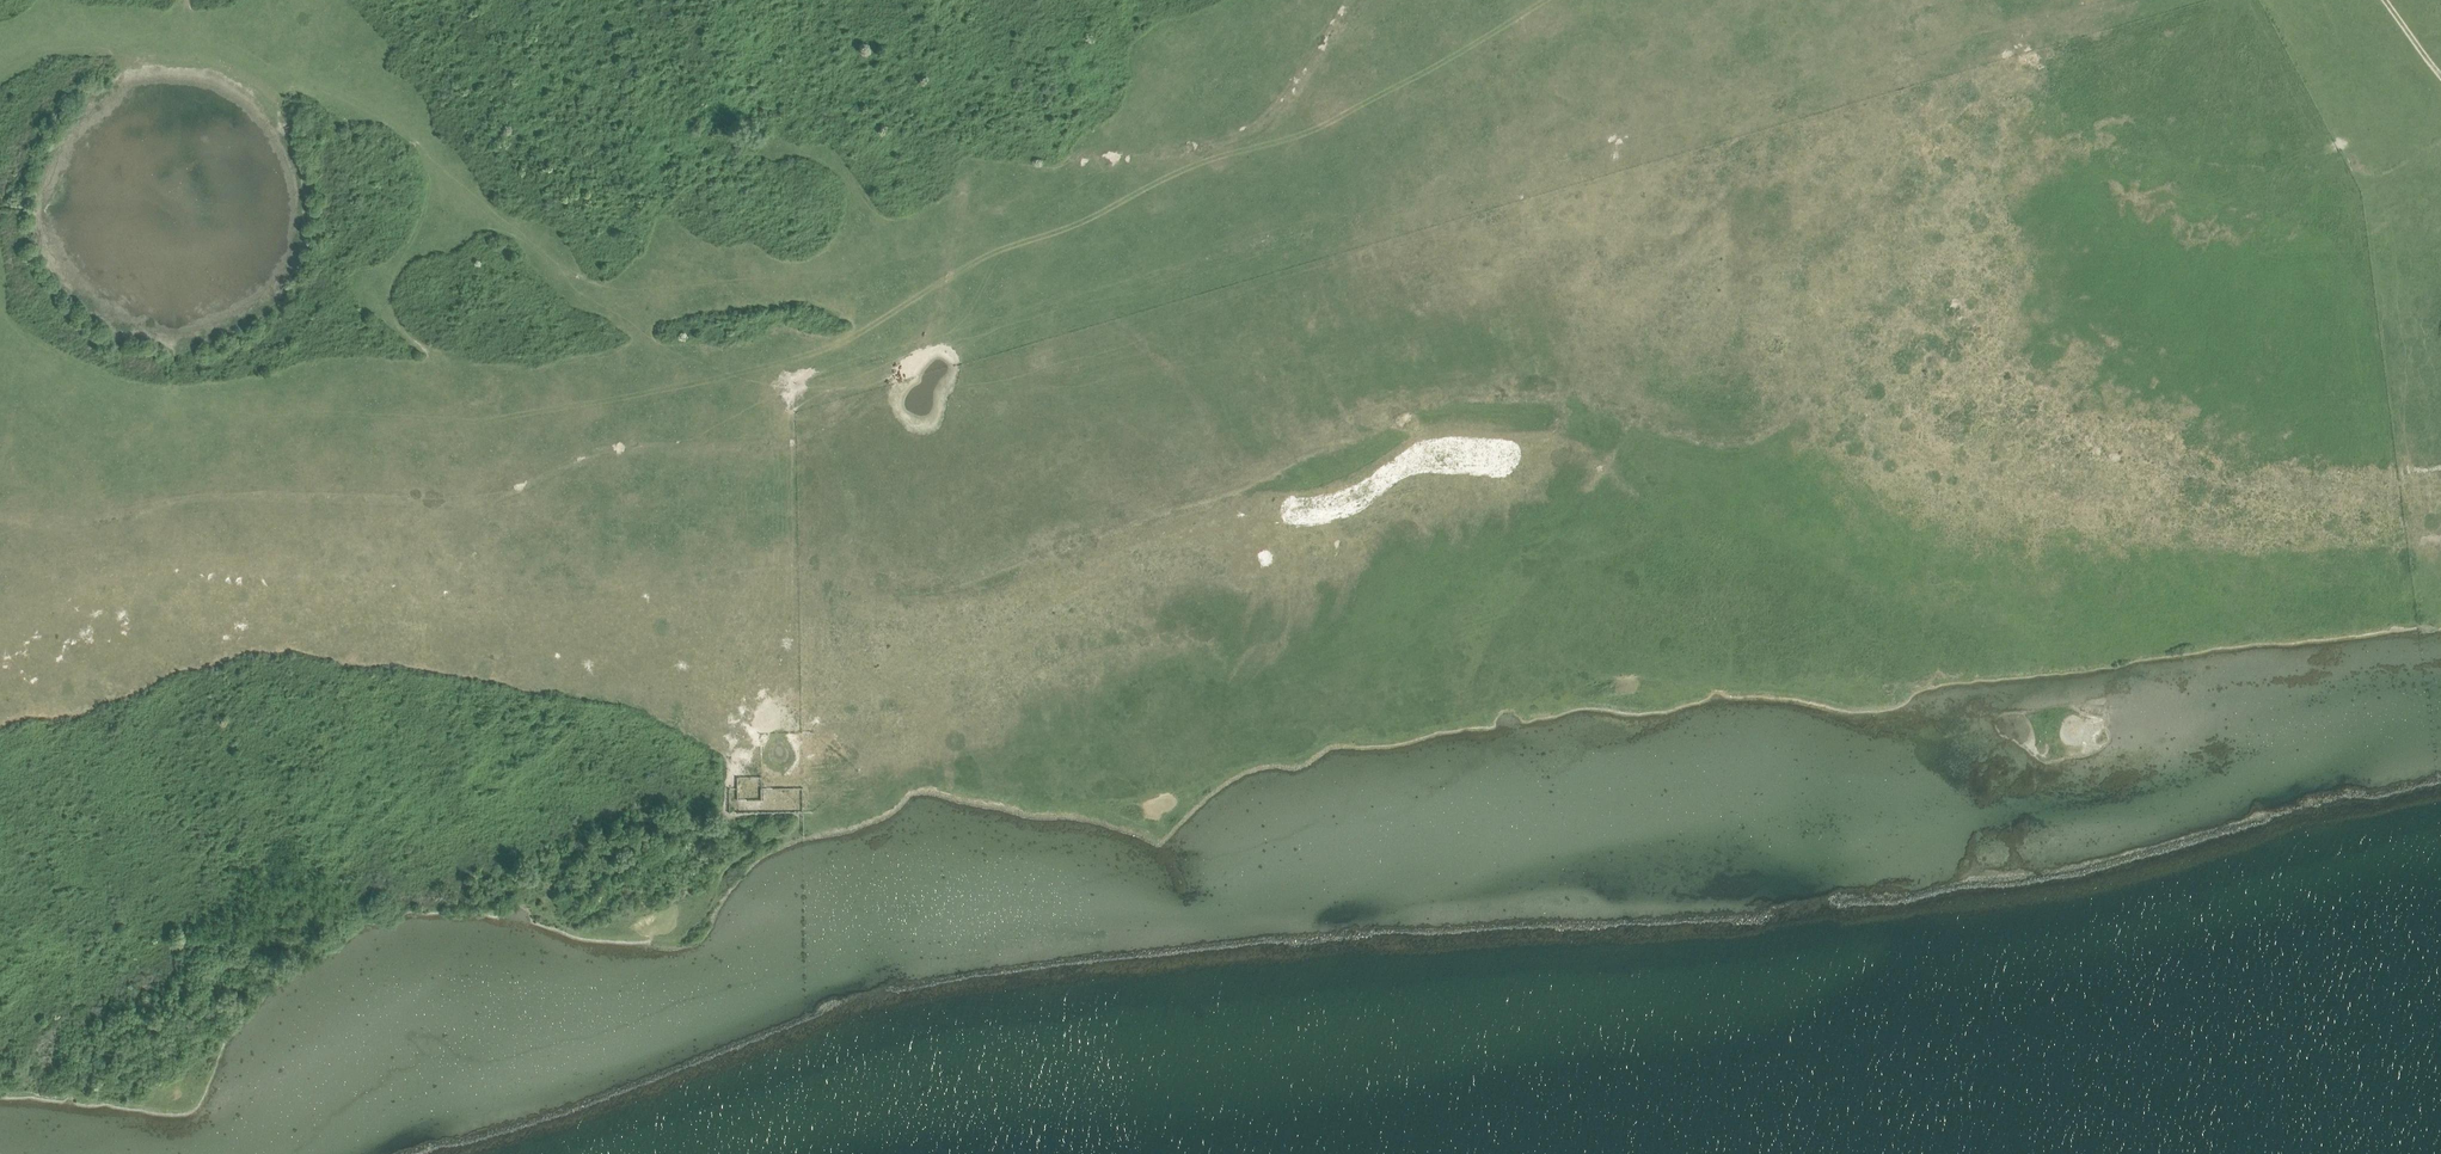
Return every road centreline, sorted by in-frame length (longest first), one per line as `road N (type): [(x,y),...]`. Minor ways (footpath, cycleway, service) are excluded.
road 1 (track): [(1530,0),(931,284),(775,376),(584,456),(183,467),(0,539)]

